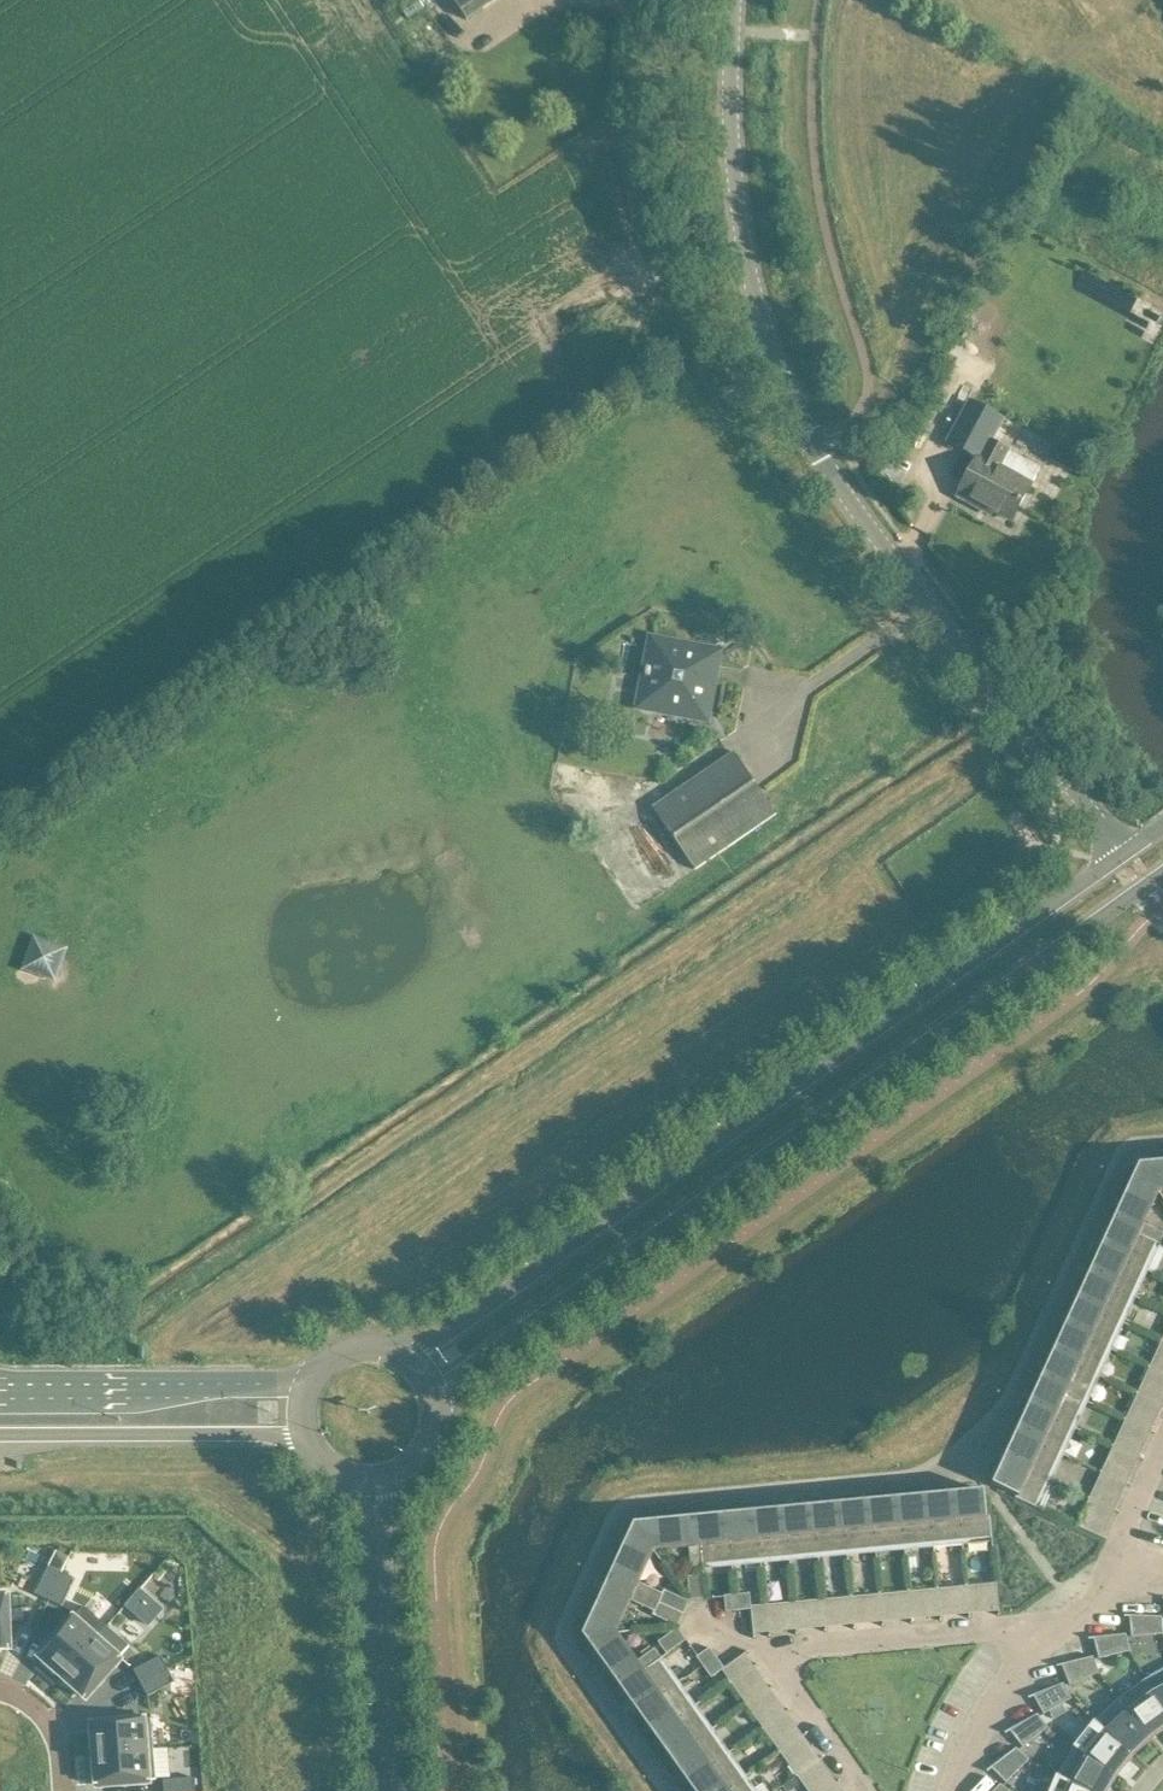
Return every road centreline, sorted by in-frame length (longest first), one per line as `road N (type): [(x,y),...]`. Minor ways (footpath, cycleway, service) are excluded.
road 1 (unclassified): [(1123,856),(841,486),(789,393),(739,221),(735,0)]
road 2 (tertiary): [(440,1393),(1162,877)]
road 3 (tertiary): [(1123,856),(416,1359)]
road 4 (tertiary): [(302,1392),(0,1388)]
road 5 (tertiary): [(0,1441),(301,1440)]
road 6 (residential): [(392,1790),(374,1490)]
road 7 (tertiary): [(416,1359),(366,1344),(339,1351),(302,1392)]
road 8 (tertiary): [(374,1490),(403,1482),(427,1464),(440,1440),(440,1393)]
road 9 (residential): [(0,1693),(48,1724),(60,1790)]

